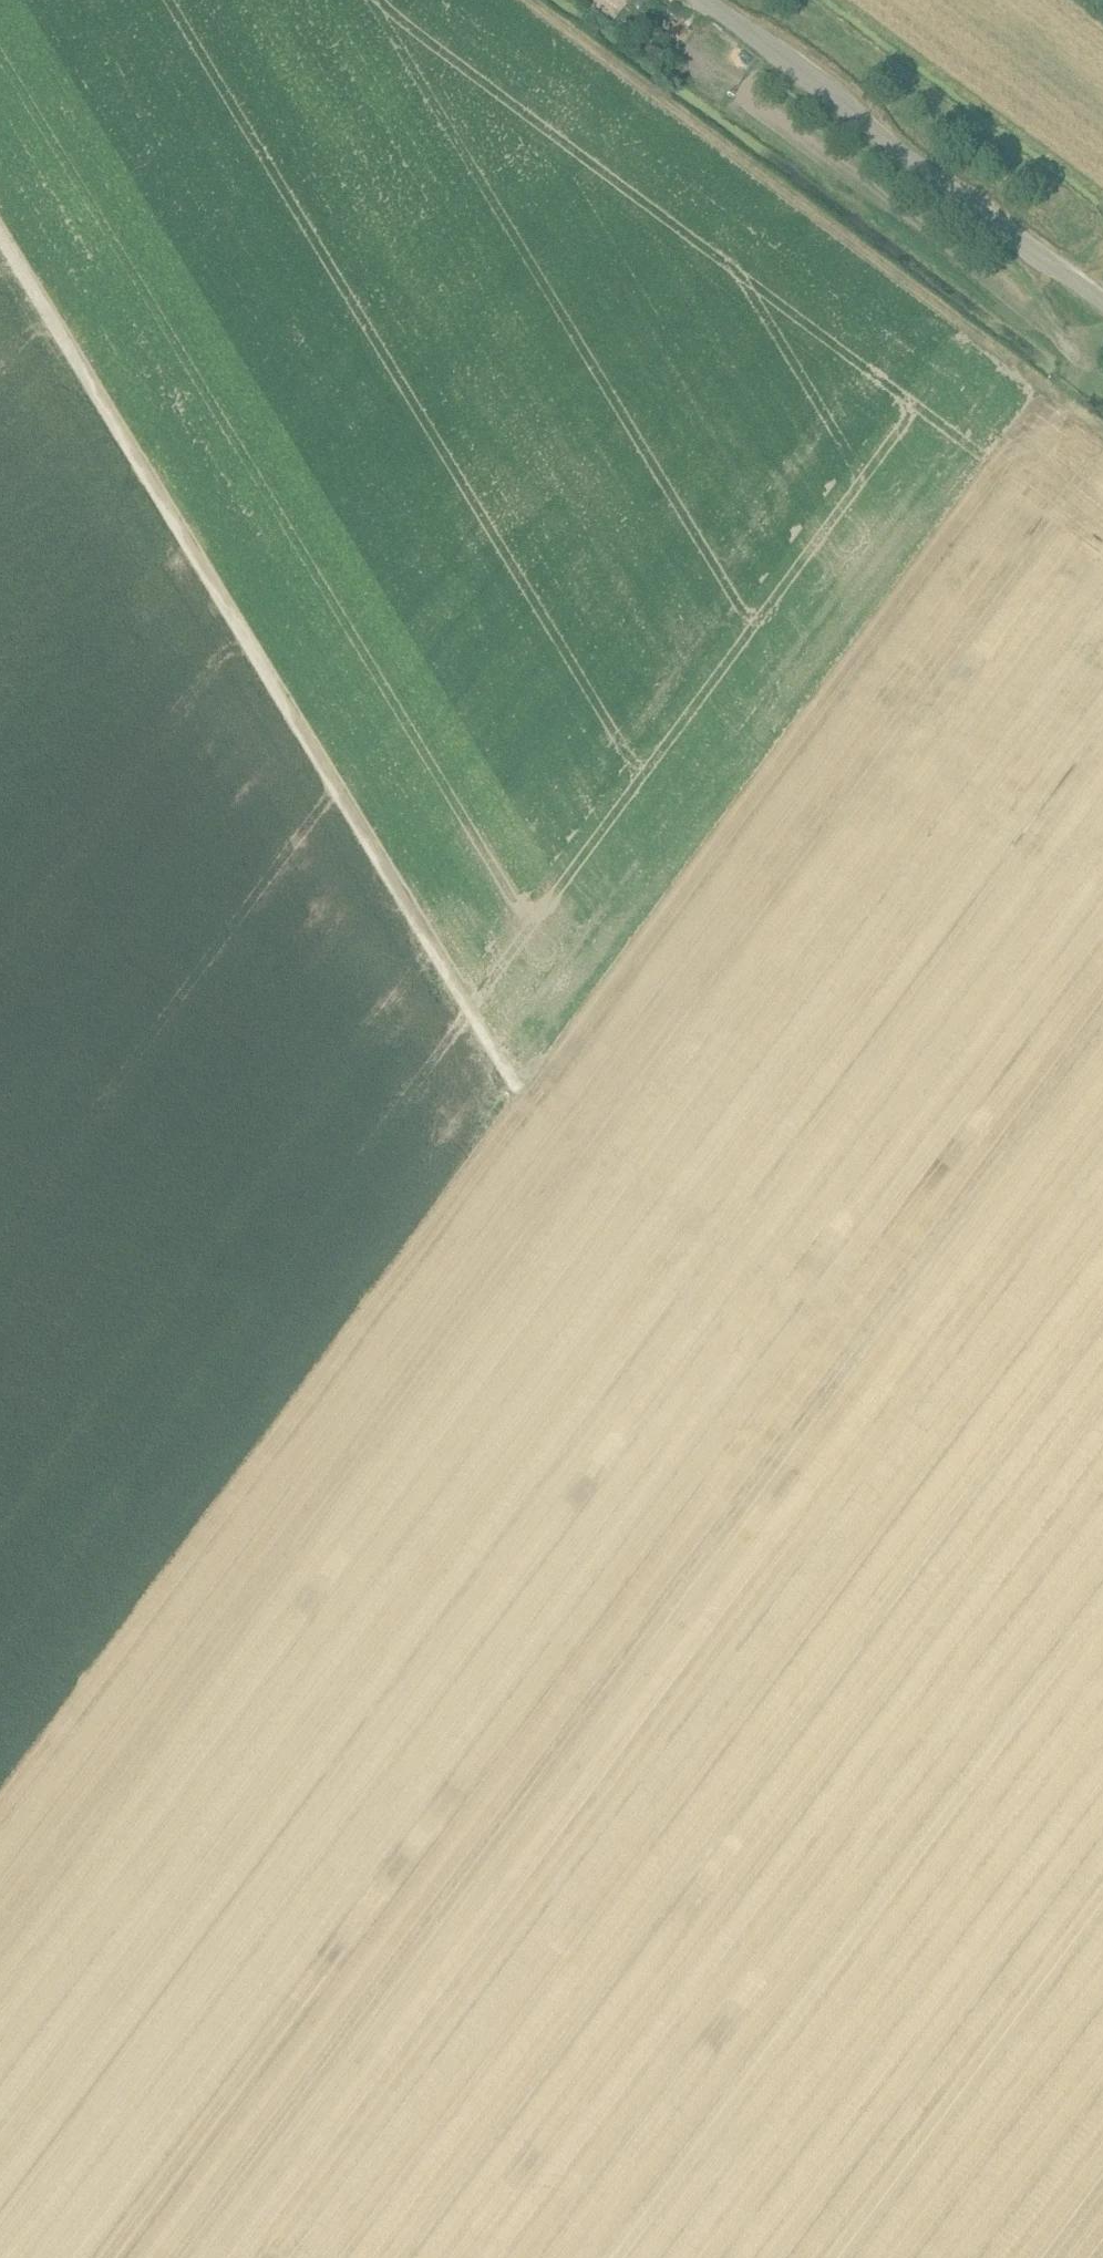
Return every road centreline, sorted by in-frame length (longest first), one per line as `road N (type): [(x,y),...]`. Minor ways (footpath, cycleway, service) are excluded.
road 1 (track): [(520,1093),(0,235)]
road 2 (unclassified): [(1102,305),(703,0)]

